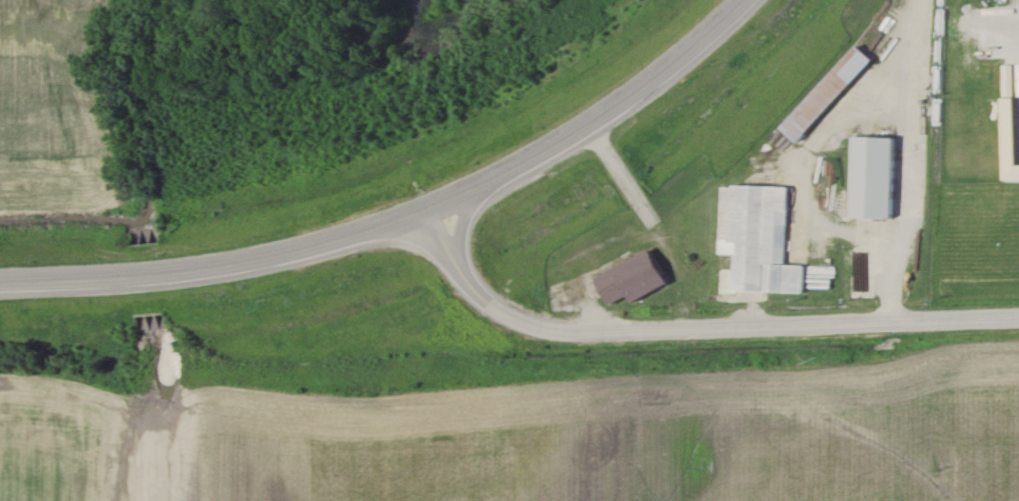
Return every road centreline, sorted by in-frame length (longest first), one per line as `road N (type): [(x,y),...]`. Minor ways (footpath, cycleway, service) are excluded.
road 1 (primary): [(740,0),(610,111),(399,223),(236,267),(0,284)]
road 2 (secondary): [(1018,318),(558,330),(521,320),(475,282),(430,209)]

